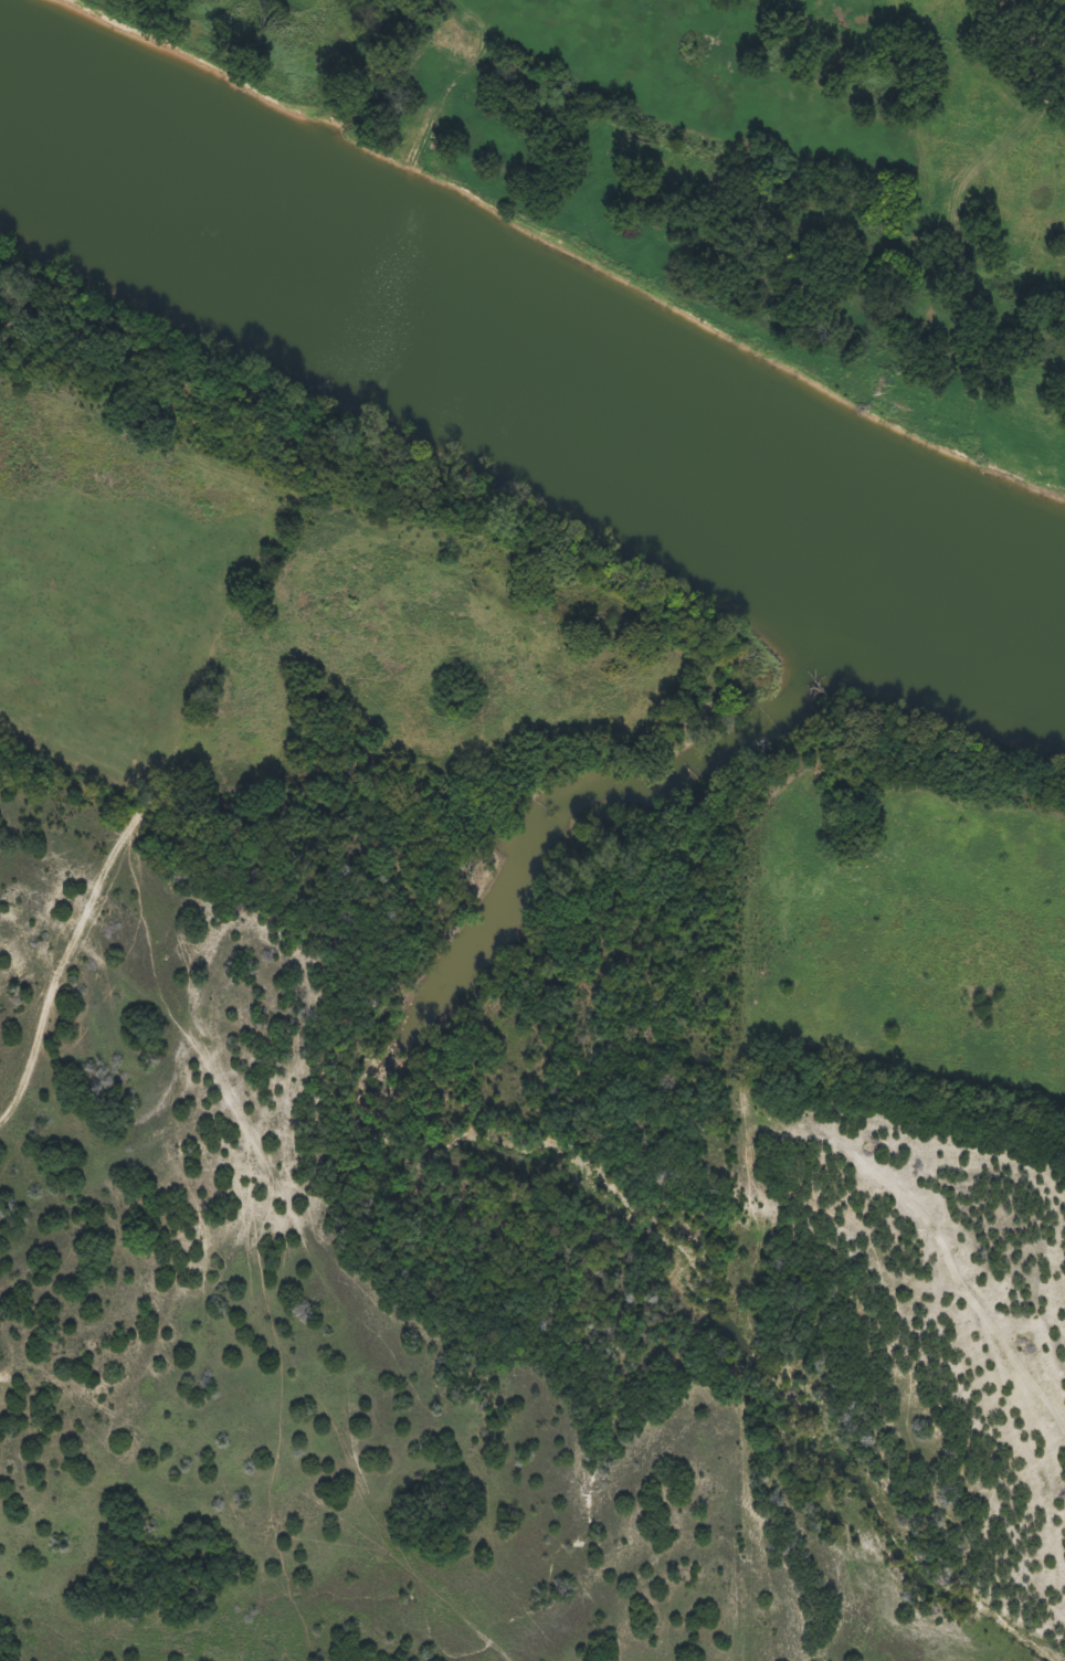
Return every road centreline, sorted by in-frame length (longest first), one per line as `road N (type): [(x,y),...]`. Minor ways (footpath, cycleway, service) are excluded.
road 1 (residential): [(151,845),(33,1110),(0,1136)]

